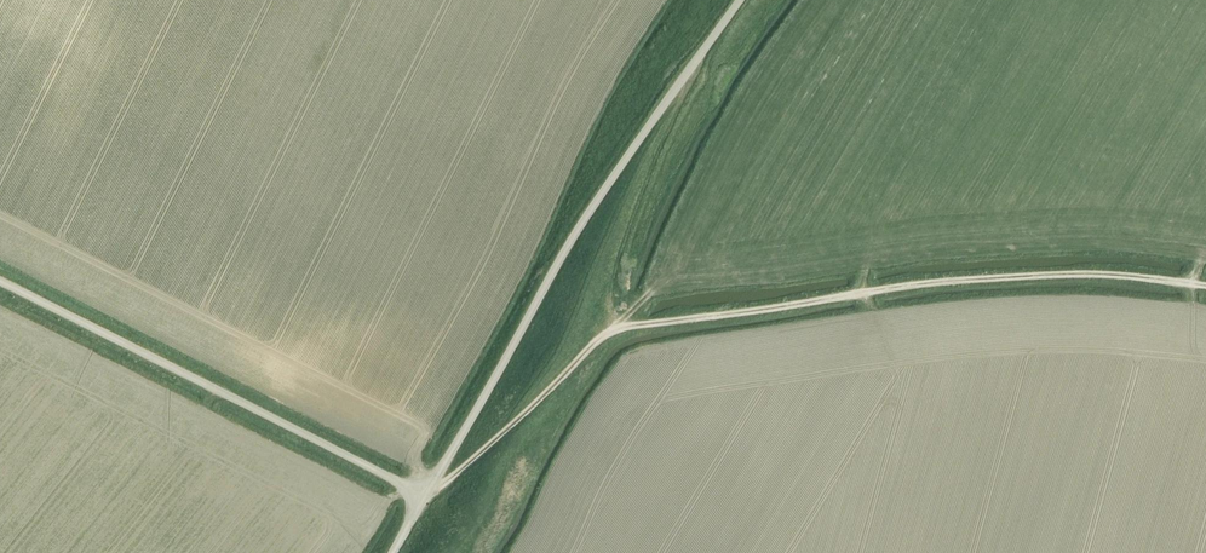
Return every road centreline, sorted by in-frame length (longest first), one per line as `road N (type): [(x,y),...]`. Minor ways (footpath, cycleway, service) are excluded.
road 1 (track): [(1205,285),(1113,274),(992,277),(621,327),(591,344),(425,496)]
road 2 (unclassified): [(425,496),(602,190),(741,0)]
road 3 (unclassified): [(425,496),(0,284)]

